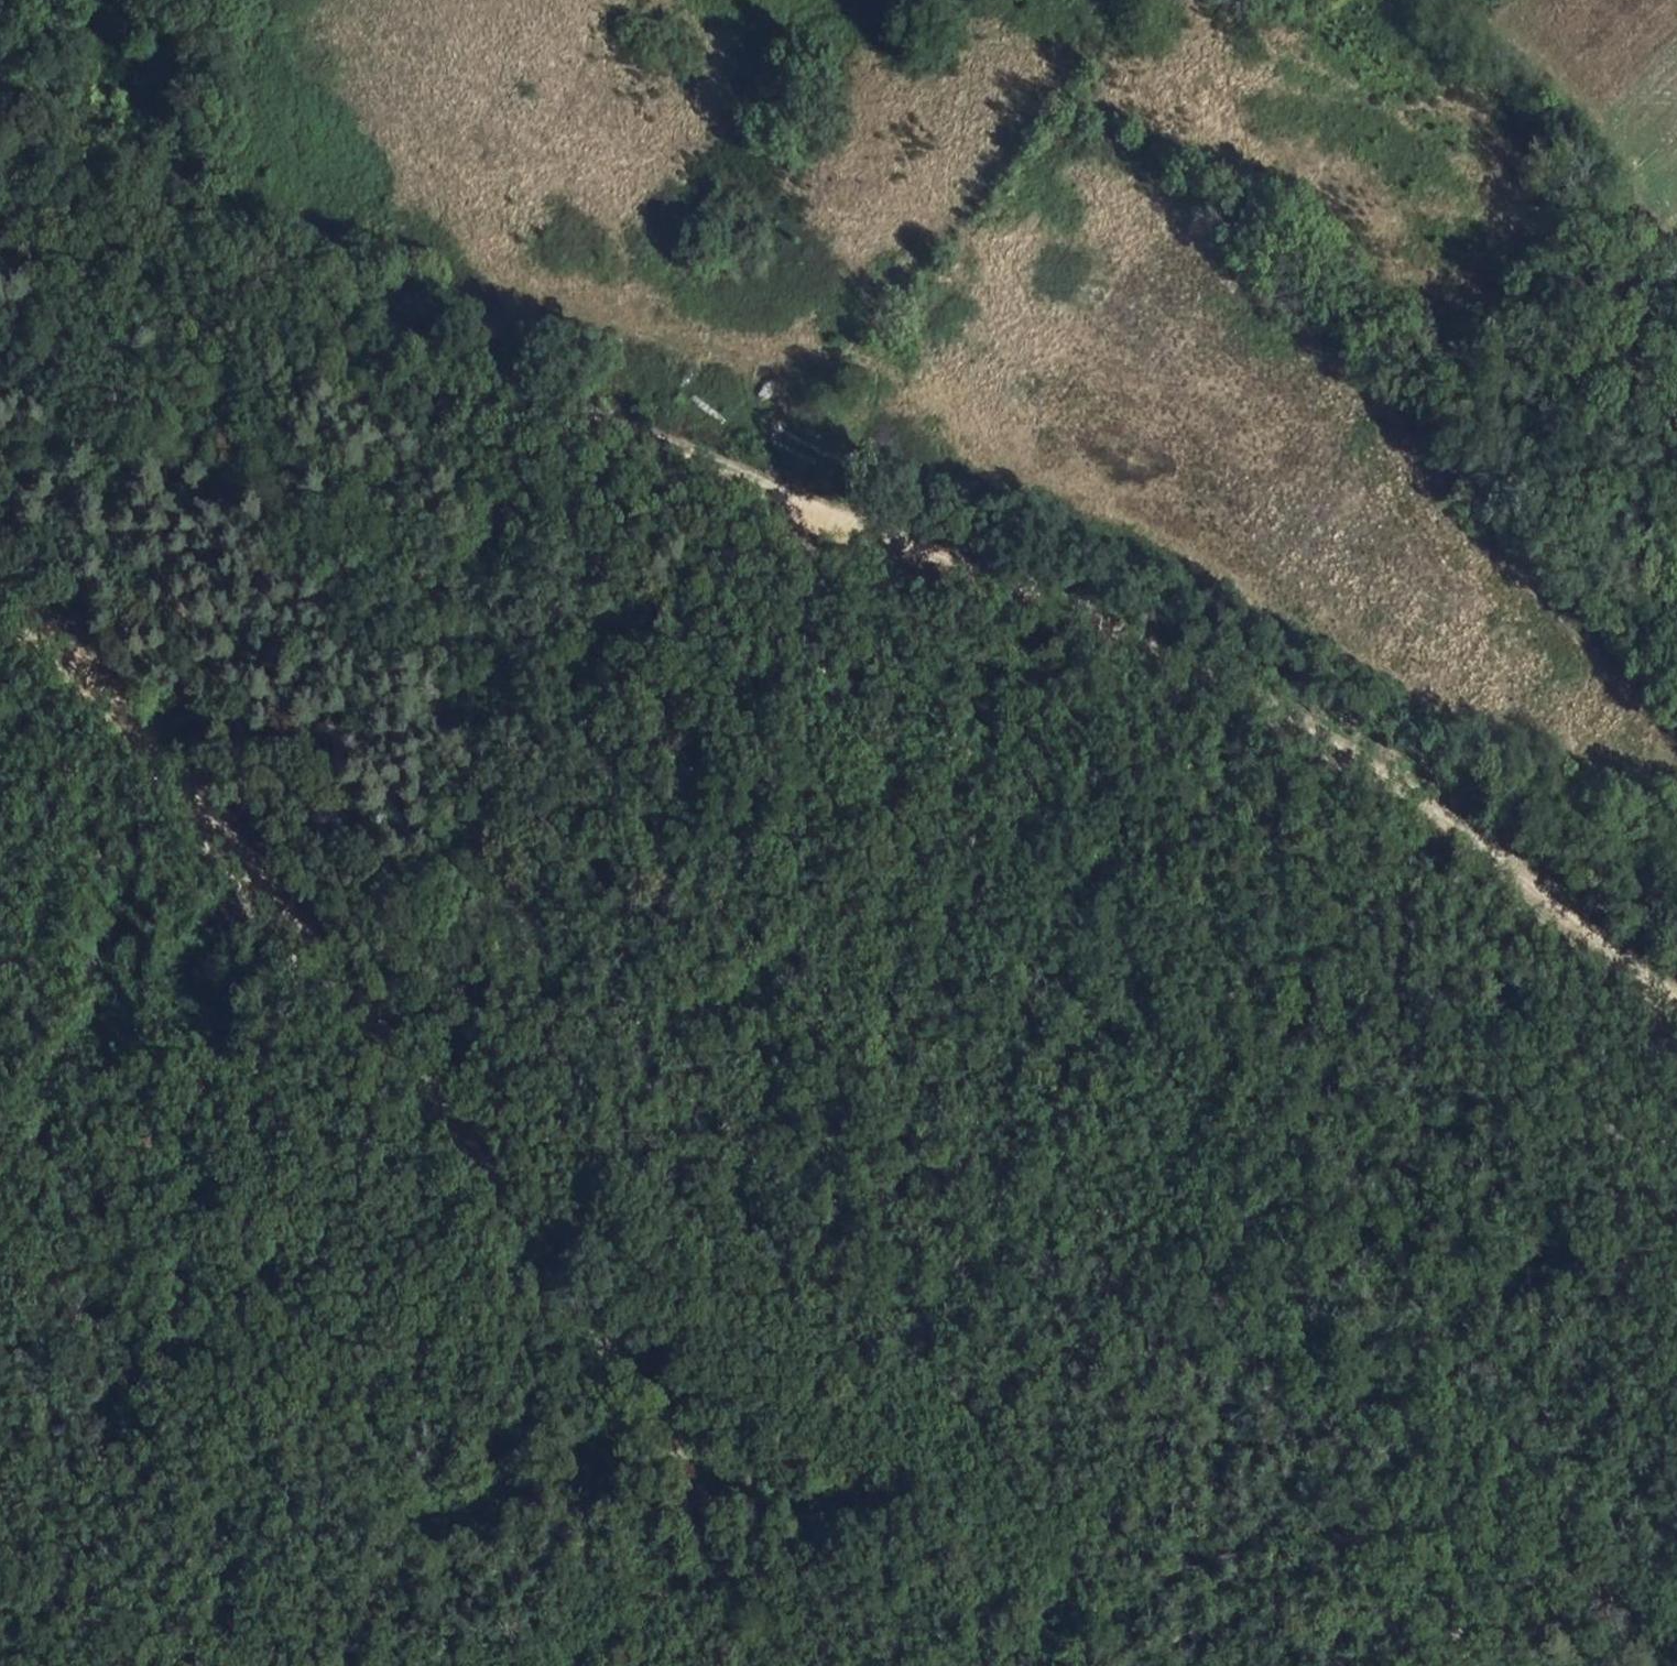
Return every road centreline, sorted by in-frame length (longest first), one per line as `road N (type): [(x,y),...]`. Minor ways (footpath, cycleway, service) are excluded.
road 1 (track): [(0,151),(1170,642),(1468,825),(1676,995)]
road 2 (track): [(818,1665),(618,1333),(579,1292),(515,1181),(0,555)]

